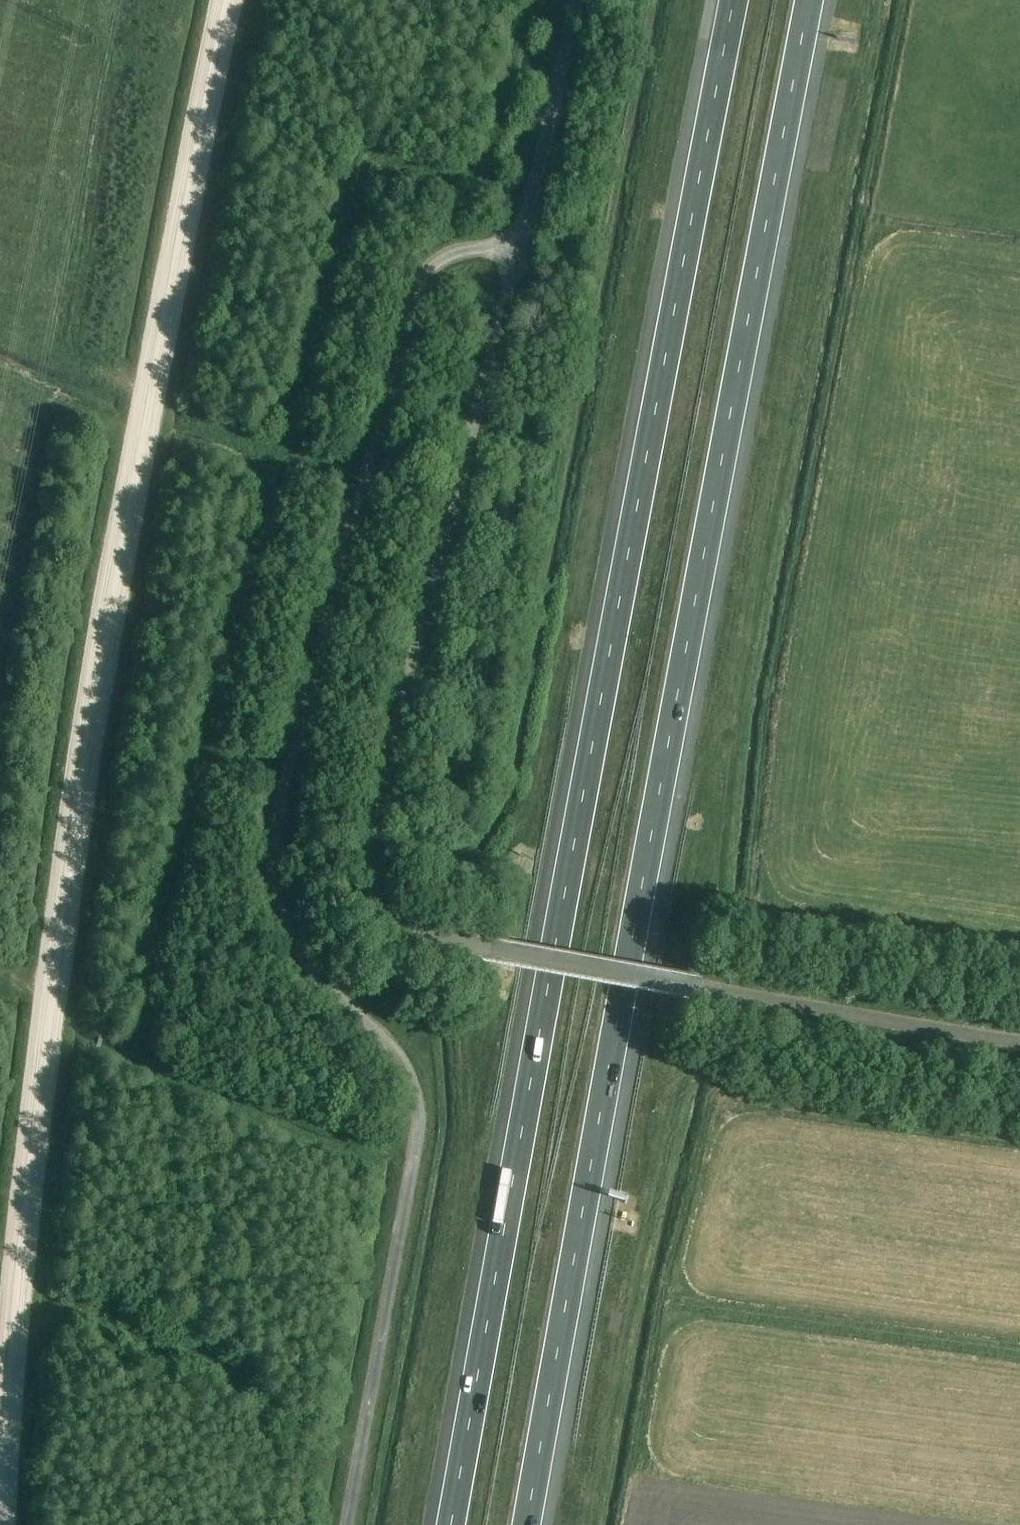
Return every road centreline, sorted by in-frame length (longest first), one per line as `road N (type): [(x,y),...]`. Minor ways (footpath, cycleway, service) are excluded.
road 1 (motorway): [(528,1524),(811,0)]
road 2 (motorway): [(734,0),(451,1524)]
road 3 (unclassified): [(518,255),(484,248),(444,257),(408,311),(276,817),(276,878),(290,932),(400,1058),(416,1092),(412,1161),(348,1524)]
road 4 (unclassified): [(1019,1037),(494,951),(421,936),(377,903),(368,872),(372,829),(518,255)]
road 5 (unclassified): [(518,255),(572,0)]

